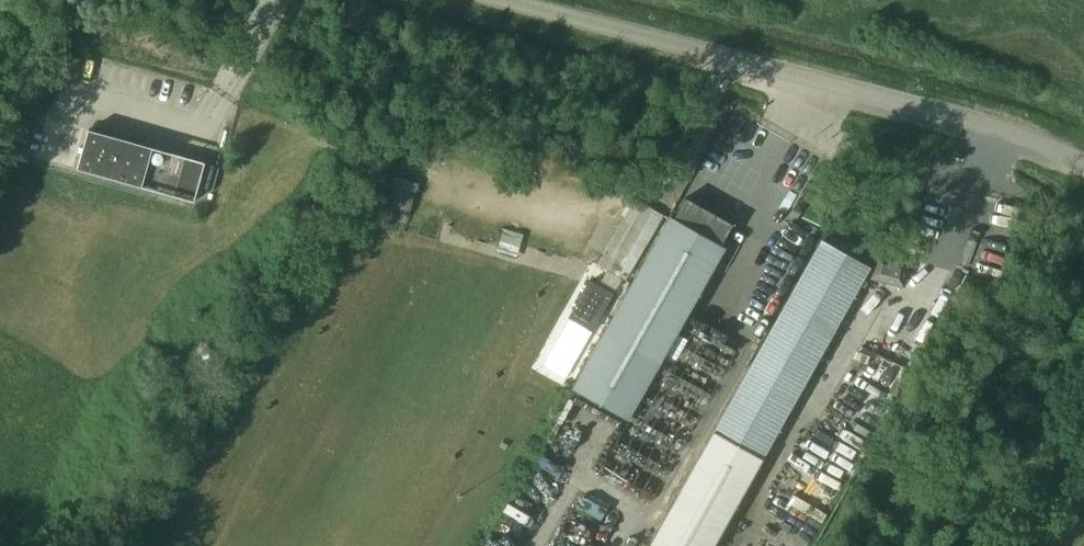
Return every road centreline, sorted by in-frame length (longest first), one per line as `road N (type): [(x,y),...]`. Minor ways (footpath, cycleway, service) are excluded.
road 1 (unclassified): [(1083,163),(972,120),(506,0)]
road 2 (unclassified): [(1000,545),(1083,428)]

